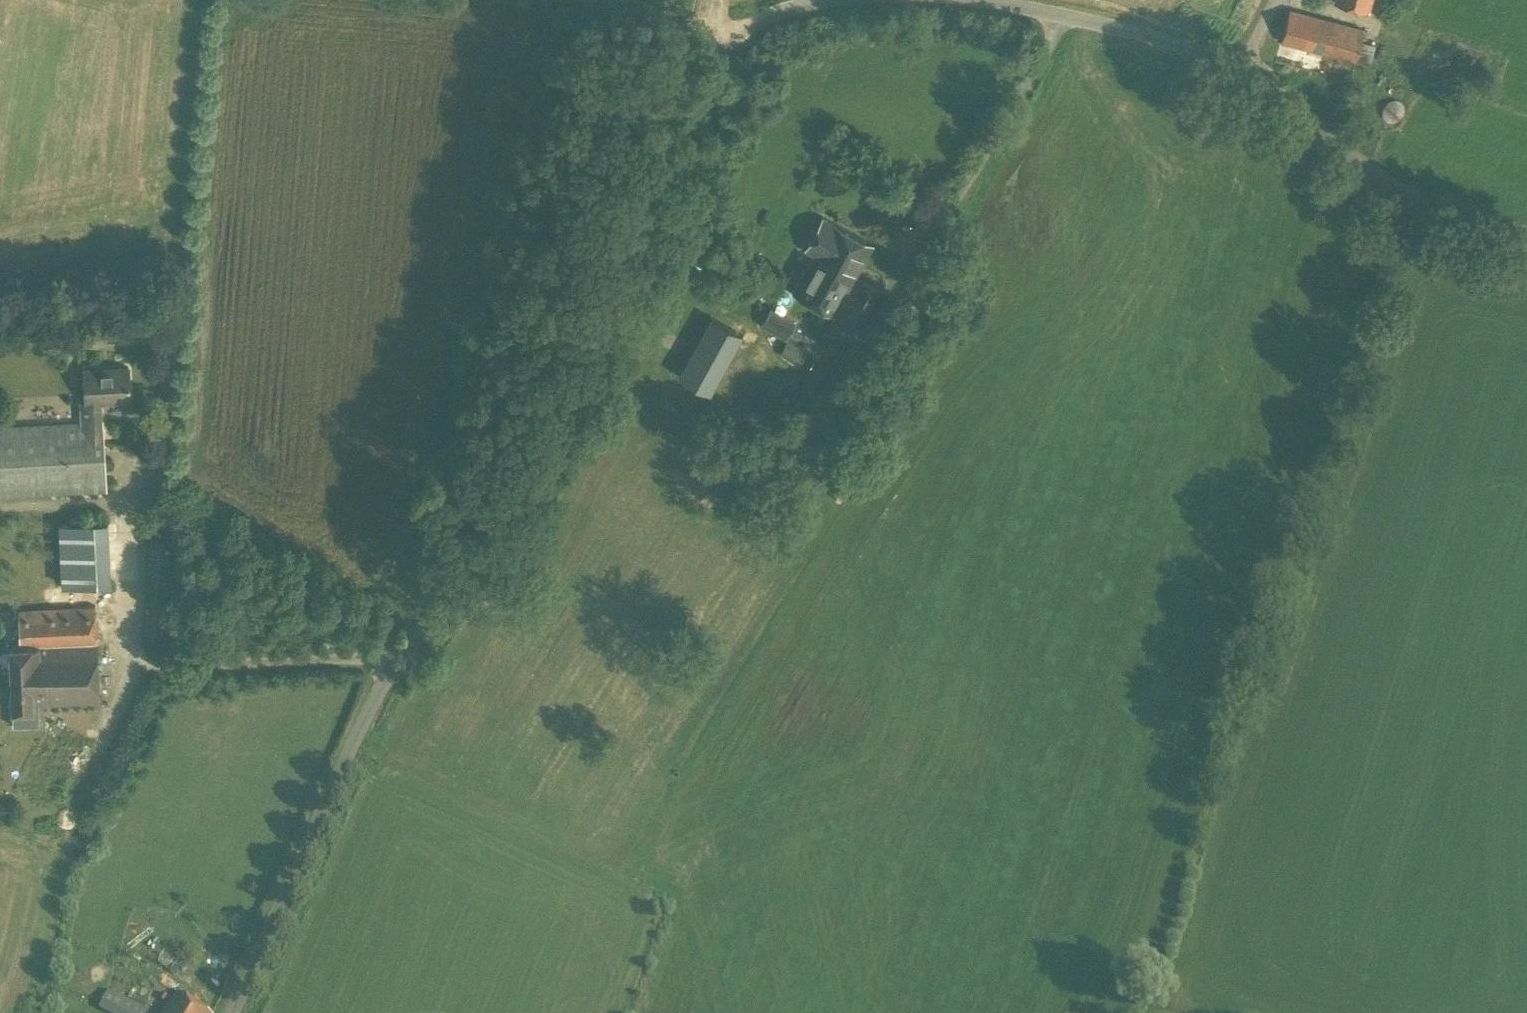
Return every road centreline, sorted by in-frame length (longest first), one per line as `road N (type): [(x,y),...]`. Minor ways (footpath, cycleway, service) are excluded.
road 1 (unclassified): [(231,1012),(357,739),(399,665),(506,516),(665,150),(719,55),(735,32),(764,19),(837,0)]
road 2 (unclassified): [(965,0),(1214,59),(1287,100),(1388,187),(1526,236)]
road 3 (track): [(735,32),(600,0)]

